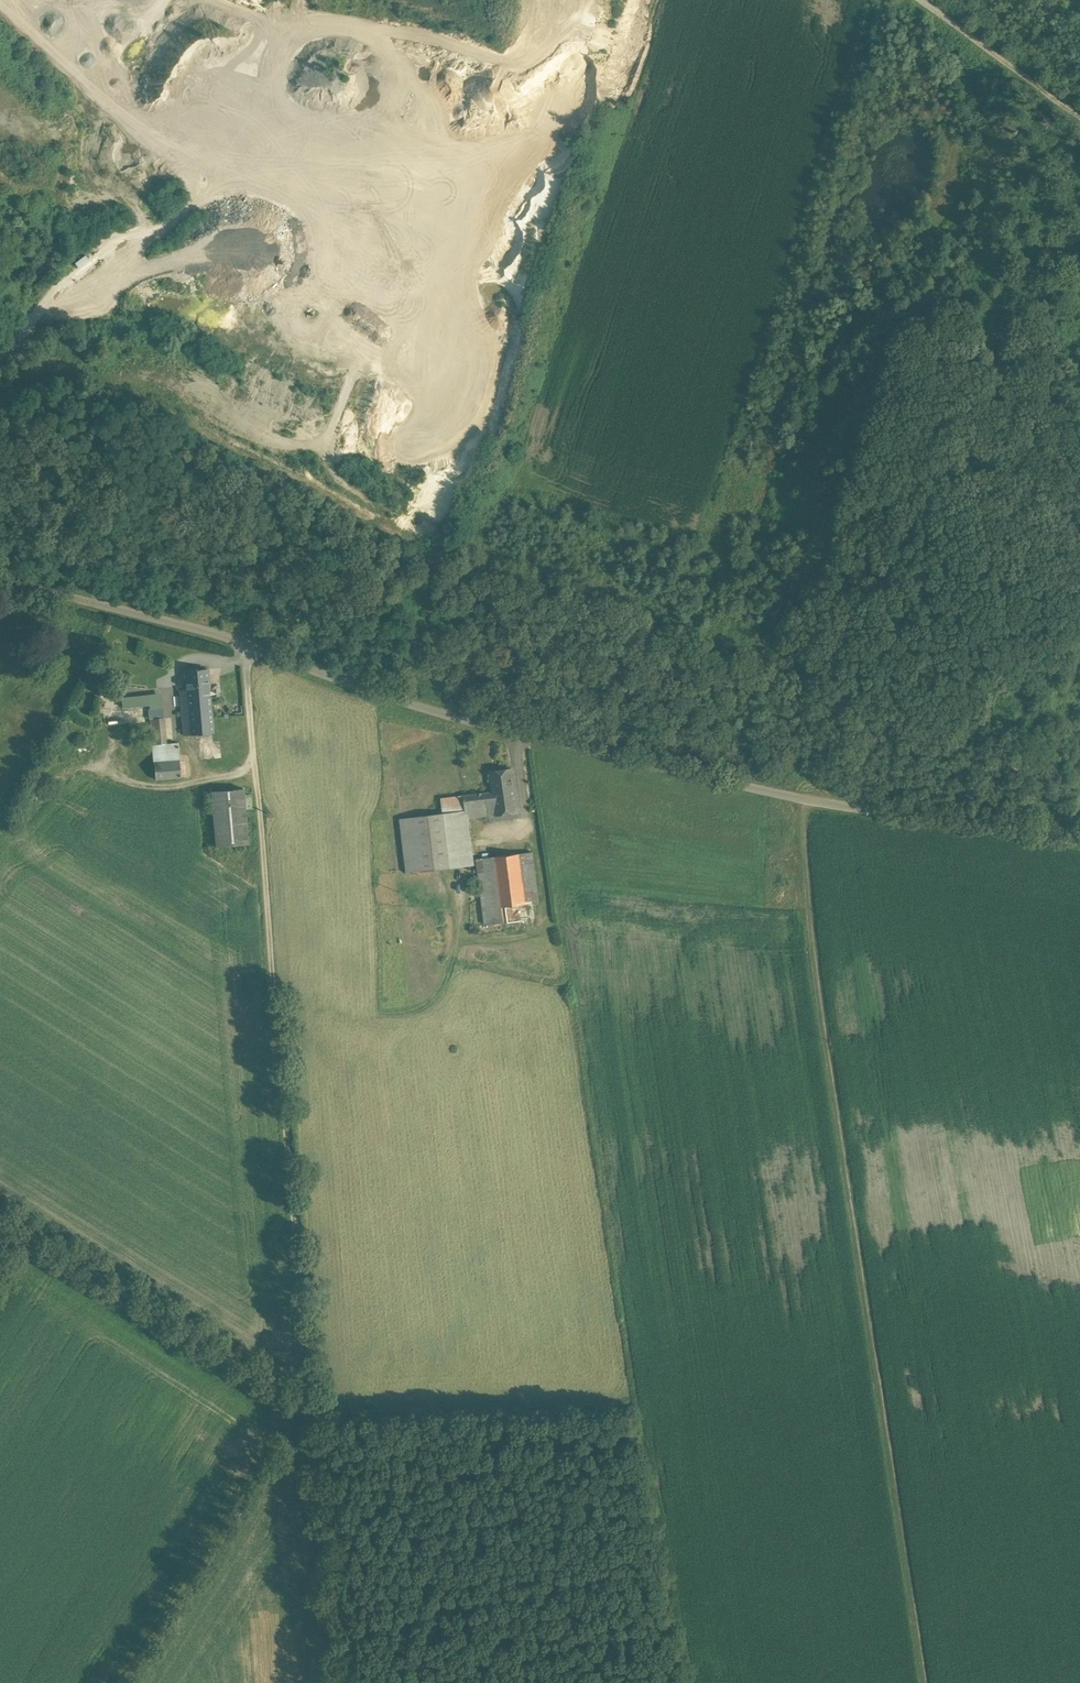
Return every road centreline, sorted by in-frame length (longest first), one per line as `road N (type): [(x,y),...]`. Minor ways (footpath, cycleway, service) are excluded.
road 1 (unclassified): [(1079,840),(862,809),(523,740),(120,610),(0,580)]
road 2 (track): [(246,650),(337,1682)]
road 3 (track): [(0,15),(180,173)]
road 4 (track): [(927,0),(1079,112)]

